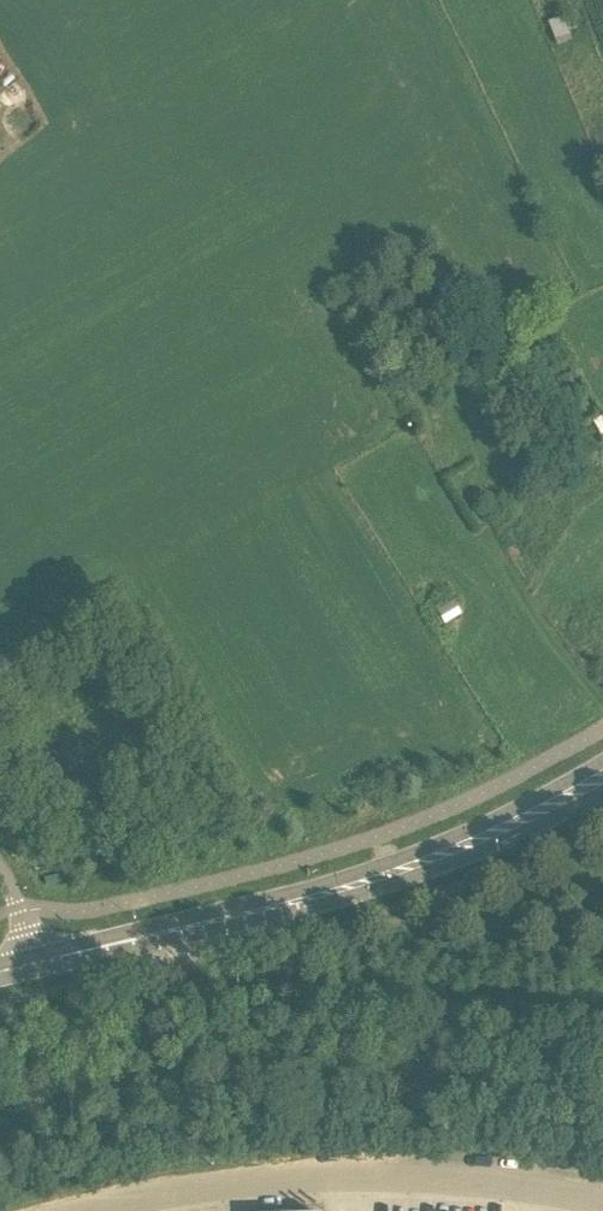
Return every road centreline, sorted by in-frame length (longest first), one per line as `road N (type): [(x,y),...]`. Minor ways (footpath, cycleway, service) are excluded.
road 1 (secondary): [(38,961),(393,872),(602,776)]
road 2 (unclassified): [(79,1210),(322,1175),(448,1178),(602,1202)]

